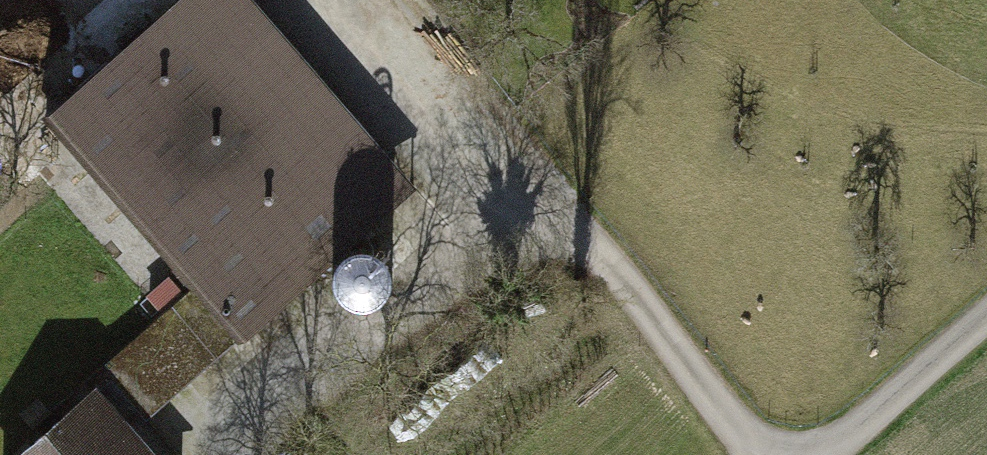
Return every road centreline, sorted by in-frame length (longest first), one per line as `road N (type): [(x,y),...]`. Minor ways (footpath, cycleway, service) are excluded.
road 1 (track): [(763,454),(546,176),(489,210),(311,0)]
road 2 (track): [(546,176),(408,0)]
road 3 (track): [(986,317),(826,454)]

